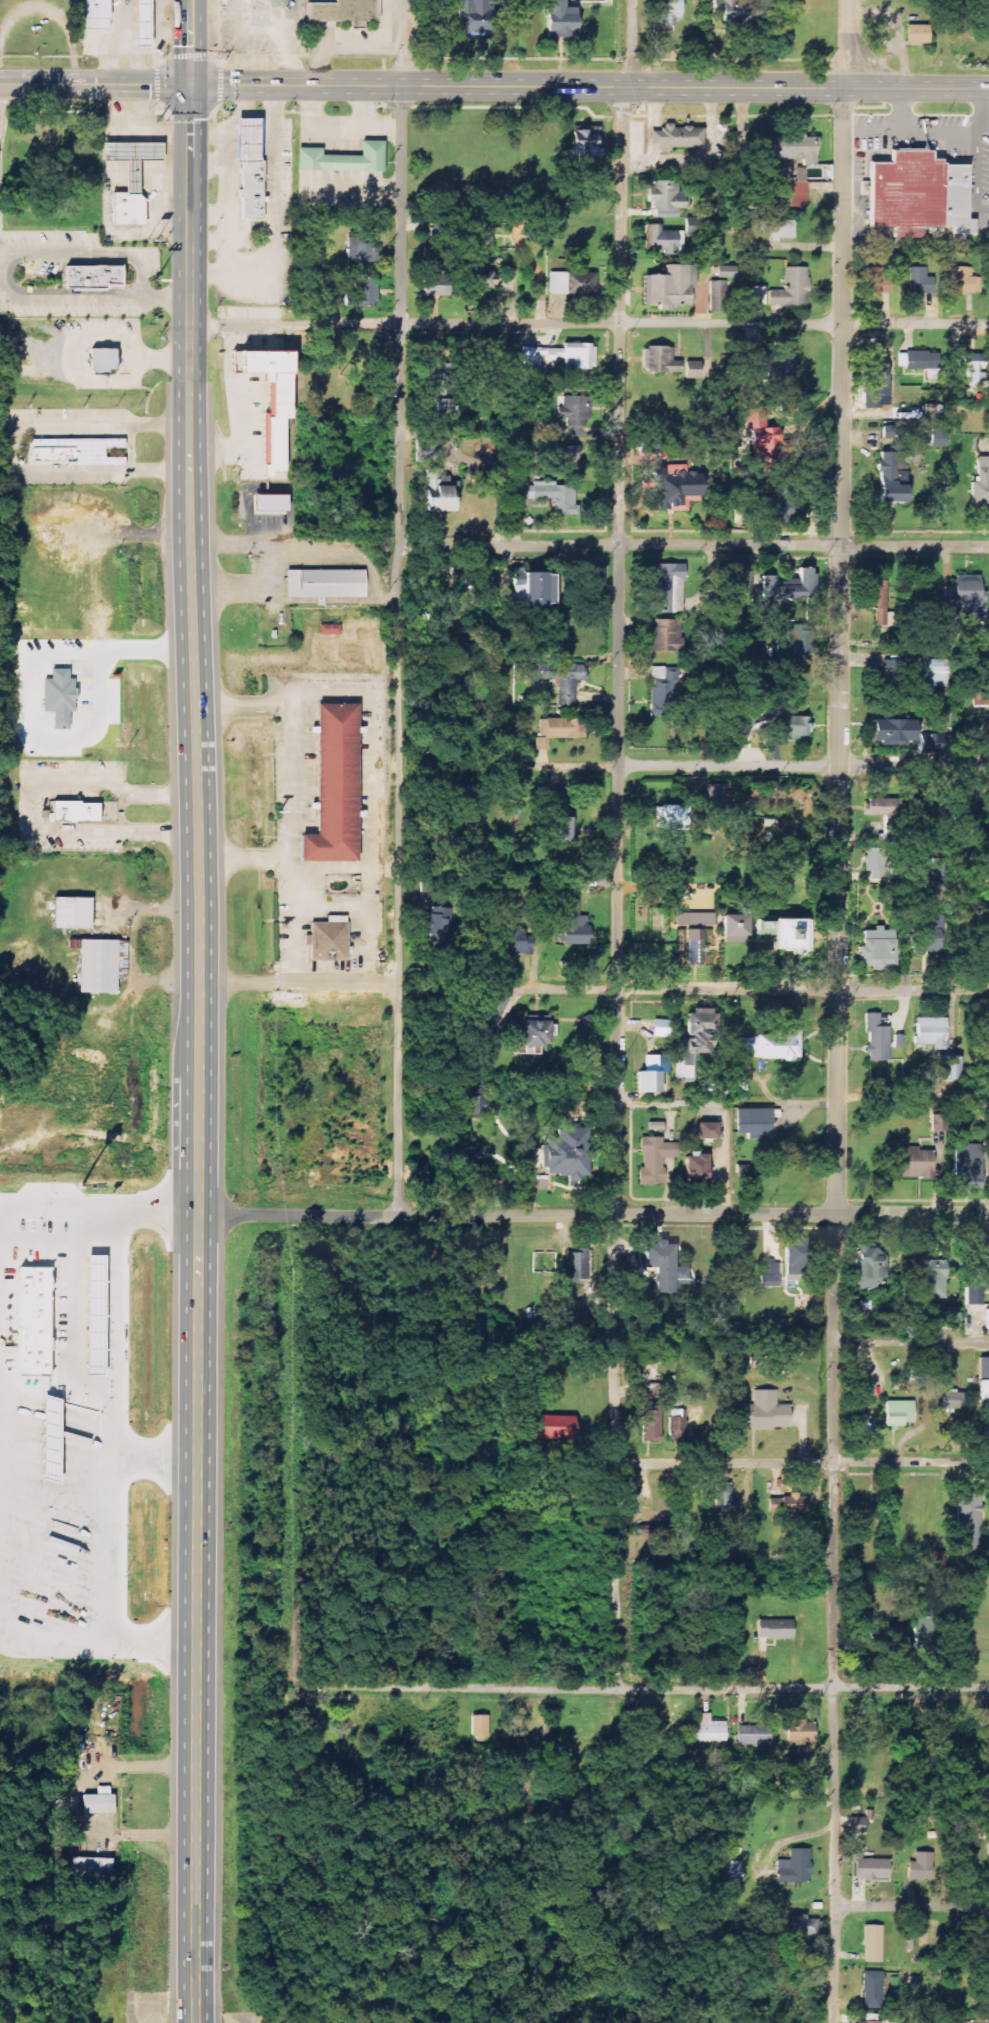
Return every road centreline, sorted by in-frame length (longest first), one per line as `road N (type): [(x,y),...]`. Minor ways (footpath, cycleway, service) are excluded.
road 1 (trunk): [(195,2004),(201,834),(192,84)]
road 2 (residential): [(837,1907),(842,88)]
road 3 (residential): [(615,1337),(624,88)]
road 4 (residential): [(403,87),(401,1217)]
road 5 (residential): [(193,325),(988,324)]
road 6 (residential): [(201,982),(988,989)]
road 7 (tertiary): [(988,1218),(201,1214)]
road 8 (residential): [(988,1688),(286,1694)]
road 9 (primary): [(192,84),(800,88)]
road 10 (residential): [(398,768),(988,766)]
road 11 (residential): [(988,546),(400,546)]
road 12 (residential): [(988,1341),(615,1337)]
road 13 (residential): [(615,1462),(988,1462)]
road 14 (residential): [(616,1689),(615,1337)]
road 15 (primary): [(0,85),(192,84)]
road 16 (primary): [(800,88),(988,89)]
road 17 (residential): [(988,1906),(837,1907)]

